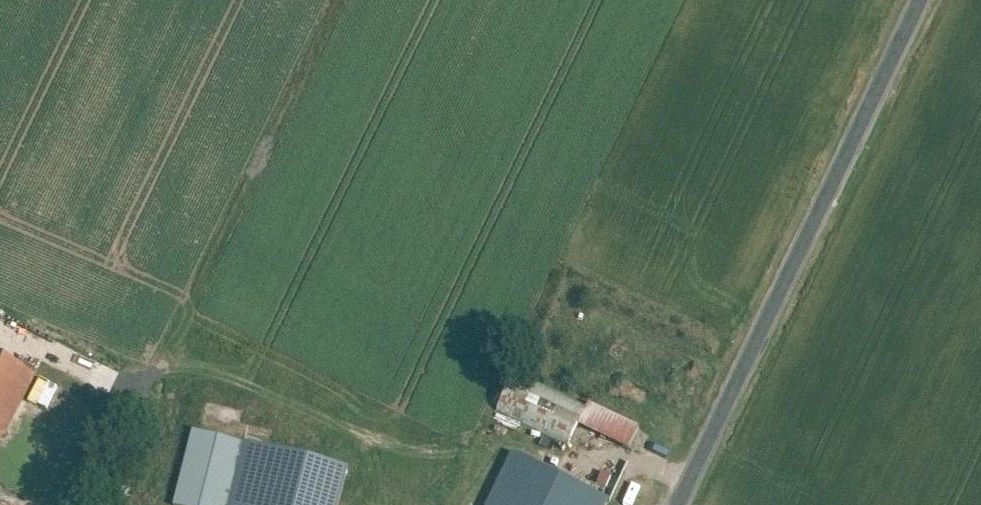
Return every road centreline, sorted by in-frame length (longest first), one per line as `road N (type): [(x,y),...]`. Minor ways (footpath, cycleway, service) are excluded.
road 1 (tertiary): [(918,0),(674,504)]

